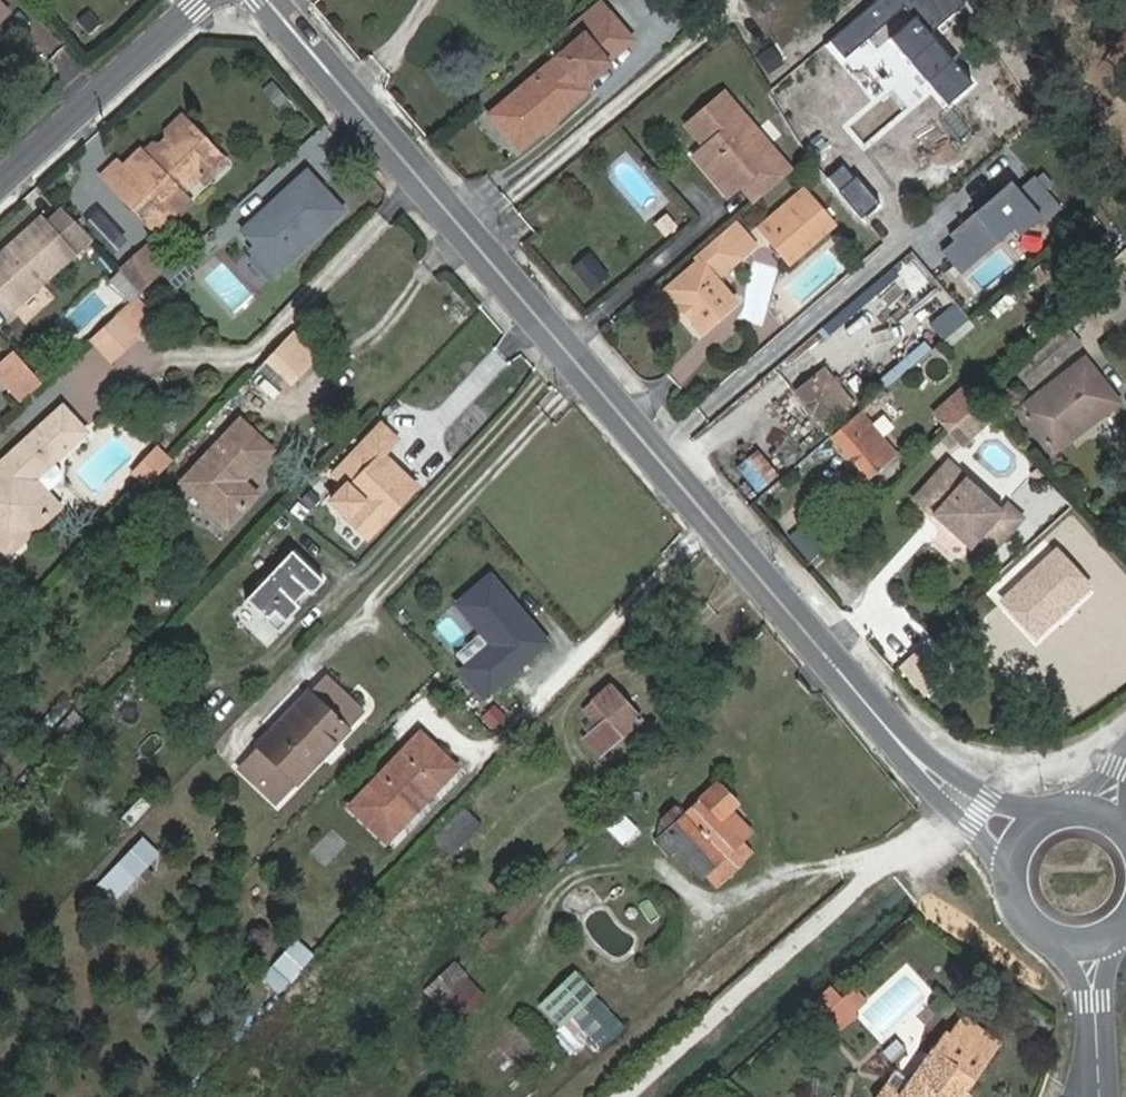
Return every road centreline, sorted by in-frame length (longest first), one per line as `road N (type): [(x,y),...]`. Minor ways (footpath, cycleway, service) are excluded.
road 1 (tertiary): [(268,0),(914,759),(984,814)]
road 2 (residential): [(204,0),(0,186)]
road 3 (tertiary): [(1017,839),(1004,883),(1022,927),(1061,951),(1085,953)]
road 4 (residential): [(1085,953),(1103,1096)]

